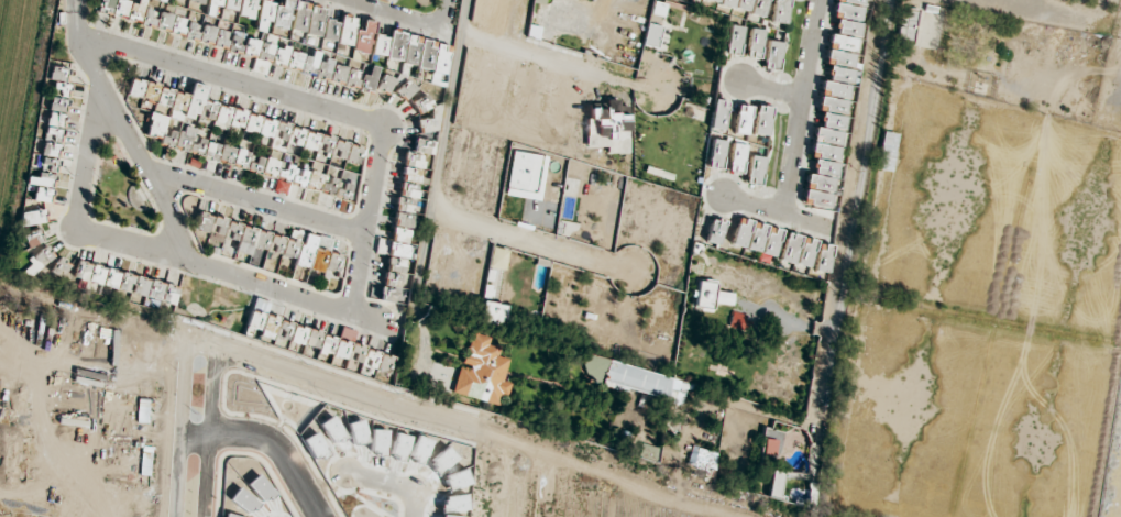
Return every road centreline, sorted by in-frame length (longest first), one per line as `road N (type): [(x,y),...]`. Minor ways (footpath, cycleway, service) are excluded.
road 1 (residential): [(729,516),(215,350)]
road 2 (residential): [(876,0),(809,418),(798,426),(737,409)]
road 3 (residential): [(776,215),(812,0)]
road 4 (residential): [(465,0),(435,193)]
road 5 (residential): [(459,32),(641,89)]

